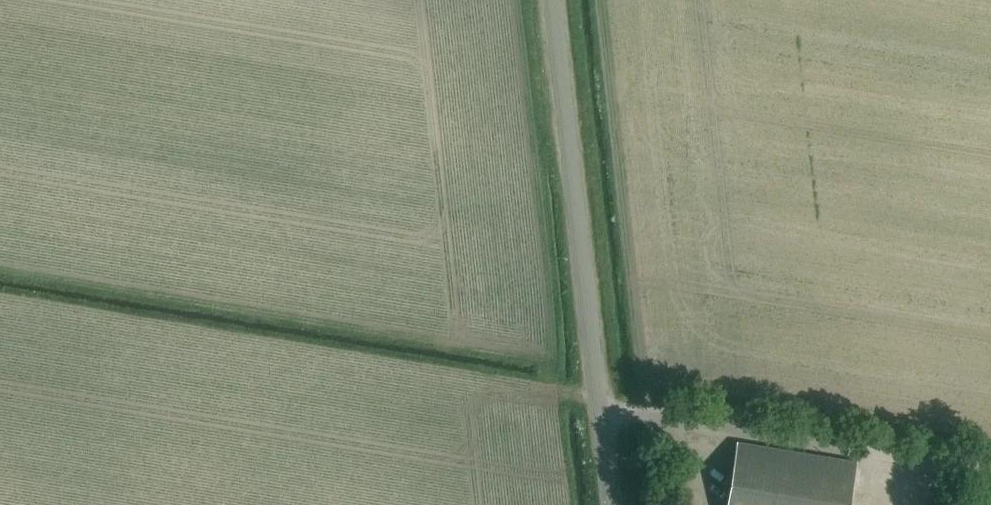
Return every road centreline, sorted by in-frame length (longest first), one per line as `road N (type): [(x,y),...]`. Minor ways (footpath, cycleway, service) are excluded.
road 1 (unclassified): [(613,504),(554,0)]

